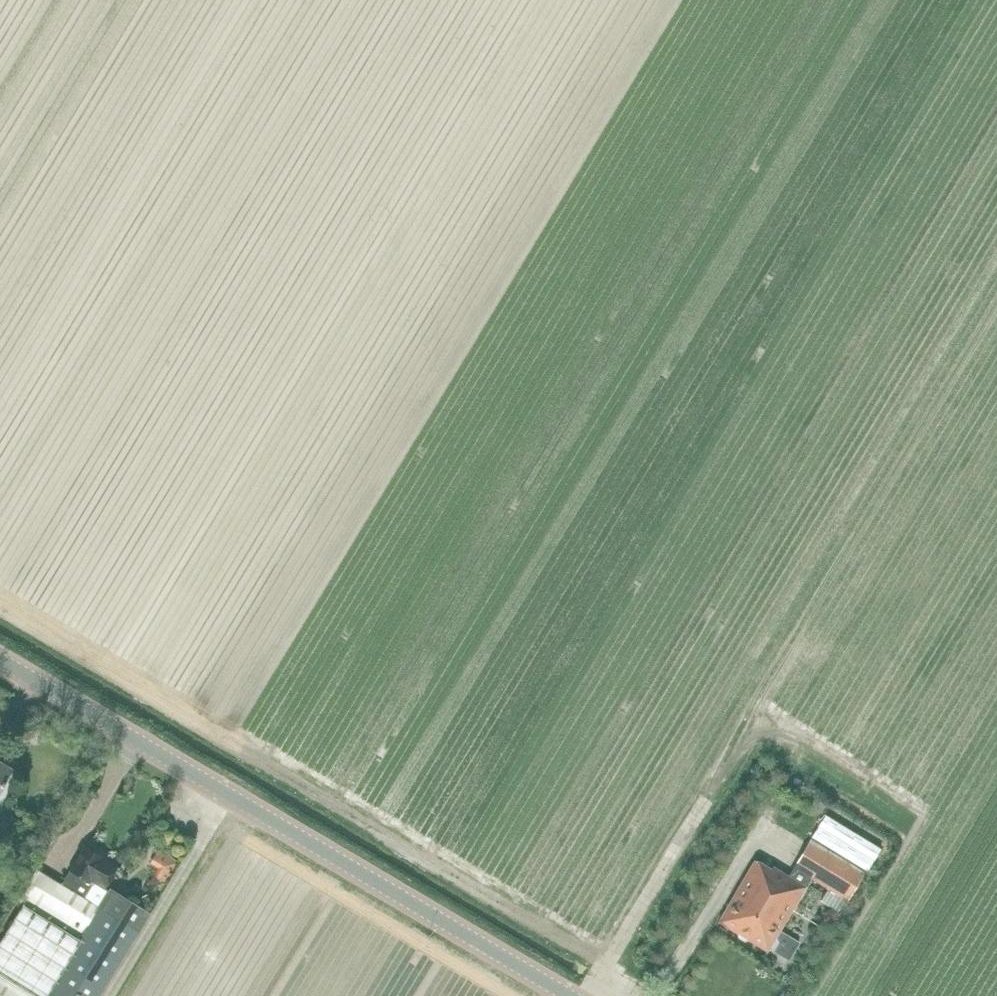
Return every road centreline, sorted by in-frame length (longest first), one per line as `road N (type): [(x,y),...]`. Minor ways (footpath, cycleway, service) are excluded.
road 1 (unclassified): [(563,995),(0,662)]

